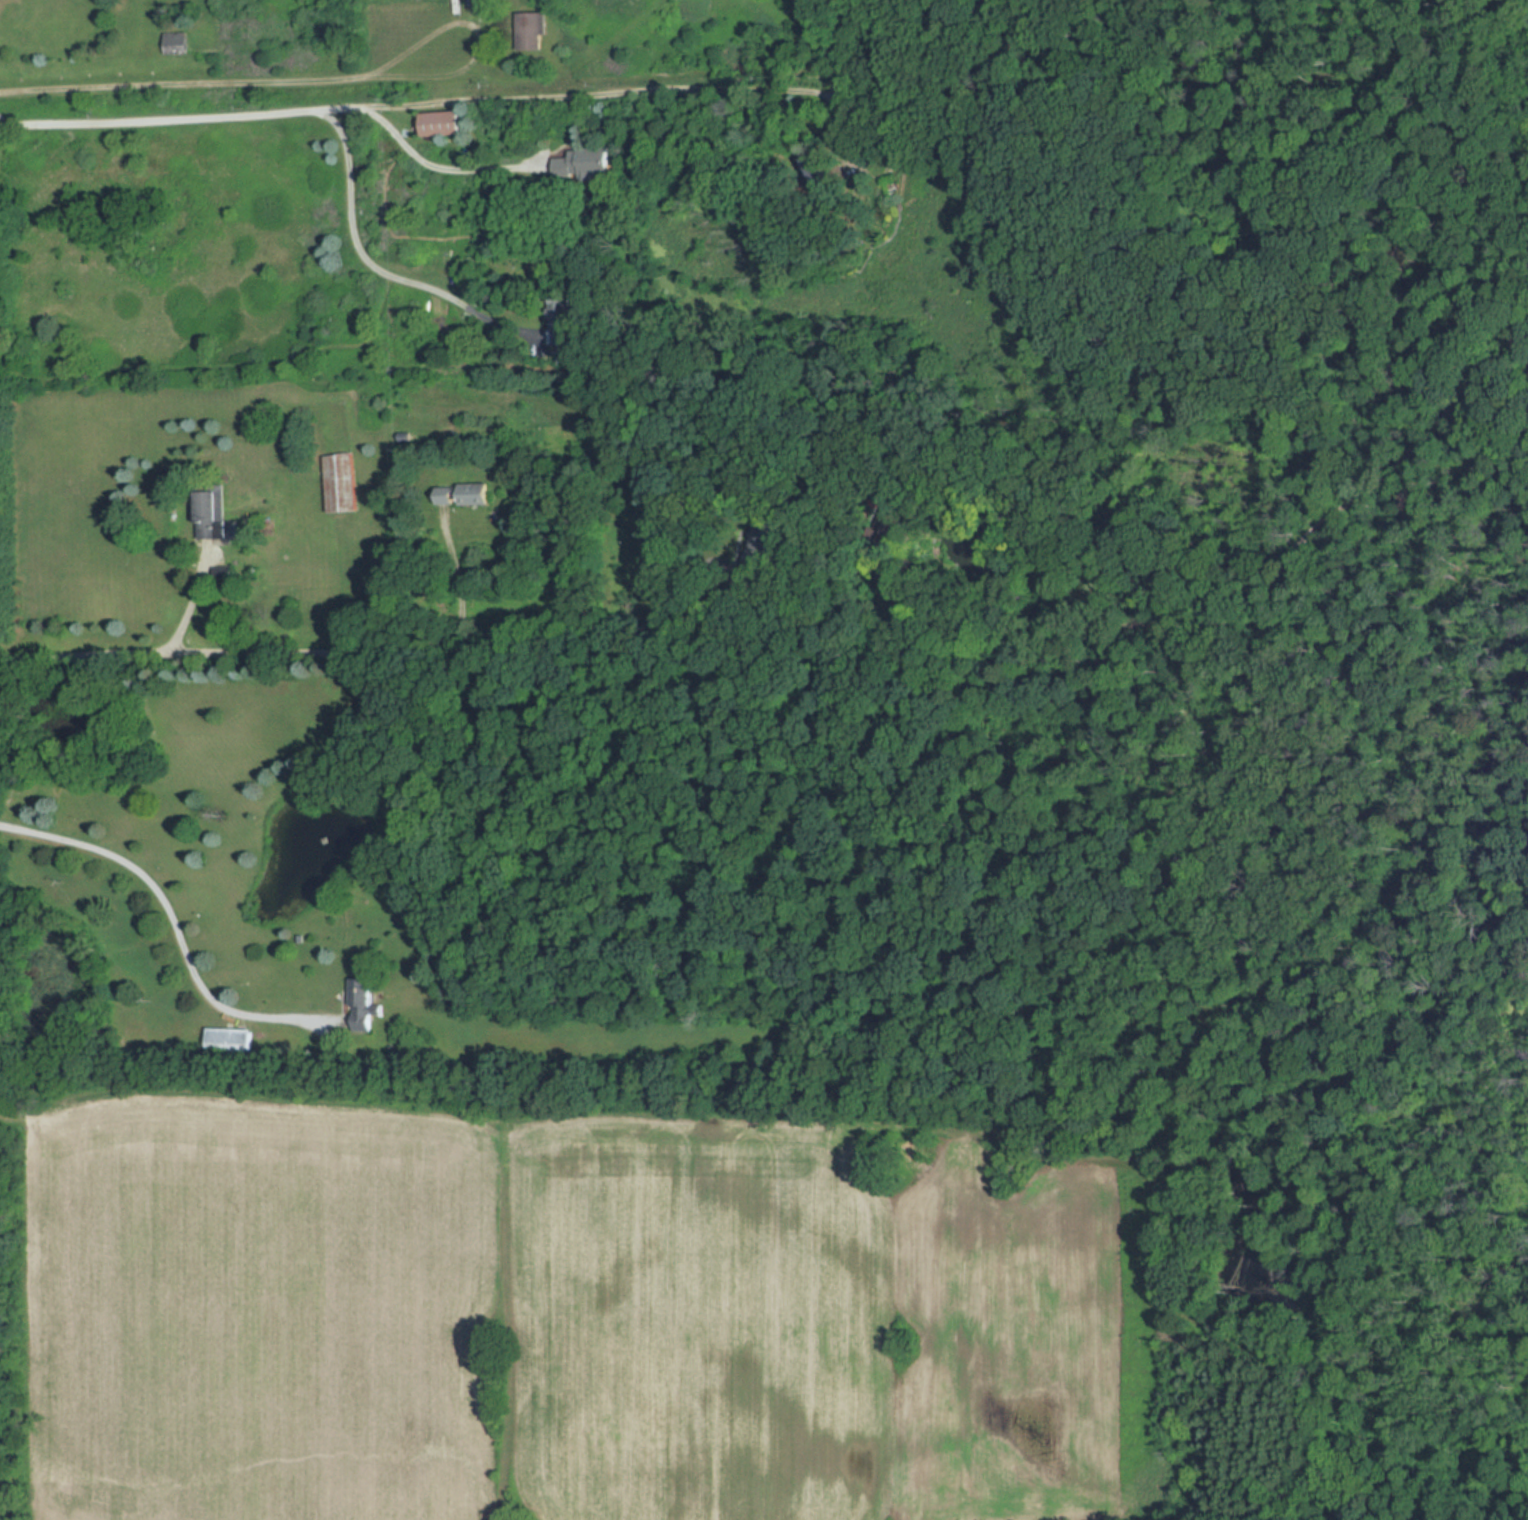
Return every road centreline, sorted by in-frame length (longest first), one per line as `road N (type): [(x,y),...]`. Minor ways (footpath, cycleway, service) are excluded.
road 1 (residential): [(1498,356),(1474,395),(1336,519),(1213,603),(1125,631),(930,623),(422,652),(91,655),(0,666)]

